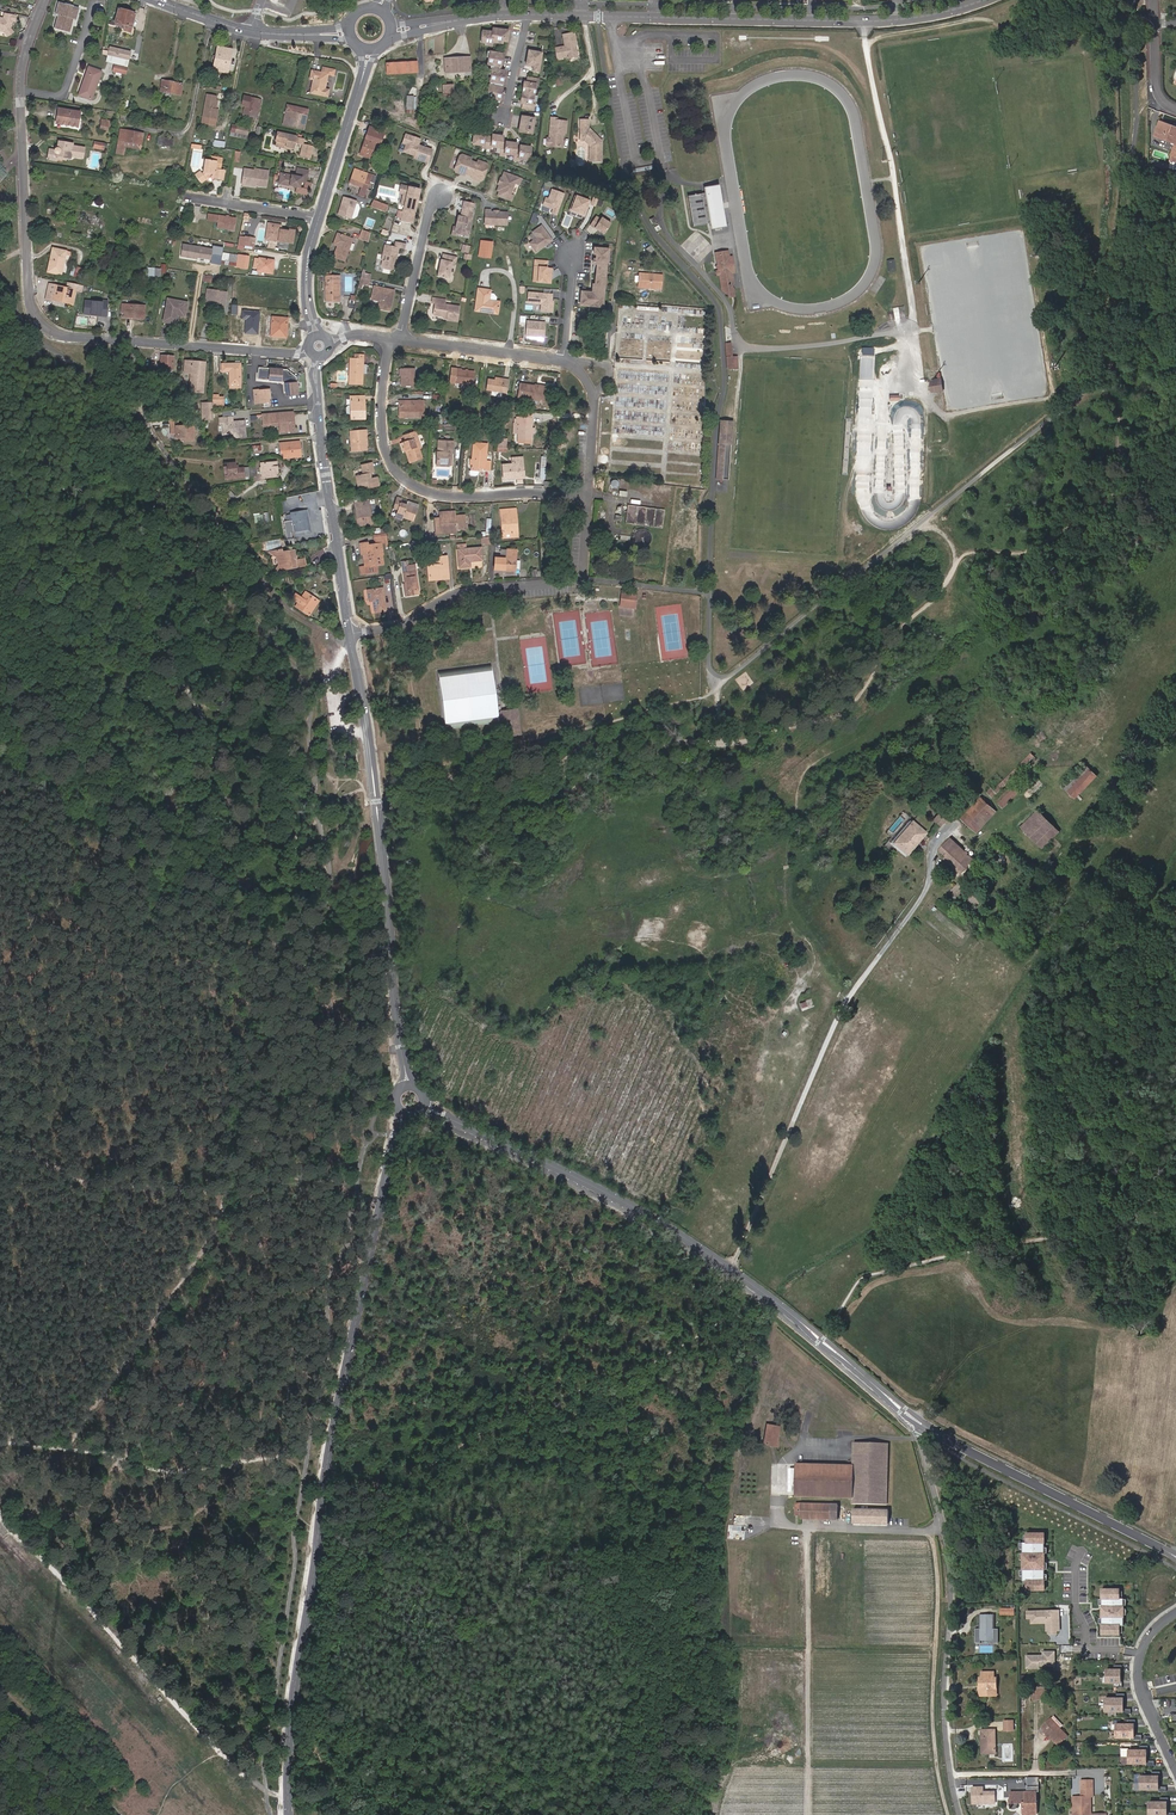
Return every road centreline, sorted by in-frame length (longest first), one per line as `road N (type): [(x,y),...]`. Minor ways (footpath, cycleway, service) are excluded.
road 1 (unclassified): [(404,1114),(329,1450),(295,1688),(288,1814)]
road 2 (track): [(732,1265),(844,1006),(919,904),(937,838),(953,821)]
road 3 (tertiary): [(528,13),(877,19),(982,0)]
road 4 (tertiary): [(352,644),(408,1086)]
road 5 (tertiary): [(424,1106),(660,1218),(791,1314)]
road 6 (track): [(277,1814),(0,1512)]
road 7 (residential): [(45,0),(20,88),(31,306),(53,333),(115,342)]
road 8 (residential): [(930,1428),(920,1436),(951,1583),(944,1714),(960,1814)]
road 9 (unclassified): [(115,342),(139,367),(153,429),(265,578),(288,604),(352,644)]
road 10 (track): [(658,159),(666,179),(661,220),(728,304),(743,348),(914,329)]
road 11 (track): [(862,19),(892,160),(920,394)]
road 12 (residential): [(391,337),(380,413),(398,475),(423,491),(461,497),(587,497)]
road 13 (residential): [(587,497),(585,576),(575,582),(467,589),(395,627),(349,633)]
road 14 (track): [(807,1527),(808,1814)]
road 15 (track): [(949,1814),(932,1718),(932,1532)]
road 16 (tertiary): [(317,356),(320,449),(349,633)]
road 17 (tertiary): [(930,1428),(1175,1558)]
road 18 (residential): [(115,342),(309,351)]
road 19 (residential): [(1175,1614),(1152,1633),(1139,1670),(1175,1773)]
road 20 (track): [(944,1530),(807,1527),(773,1518)]
road 21 (residential): [(402,338),(564,360)]
road 22 (residential): [(402,338),(430,210),(441,195)]
road 23 (tertiary): [(362,80),(319,219)]

